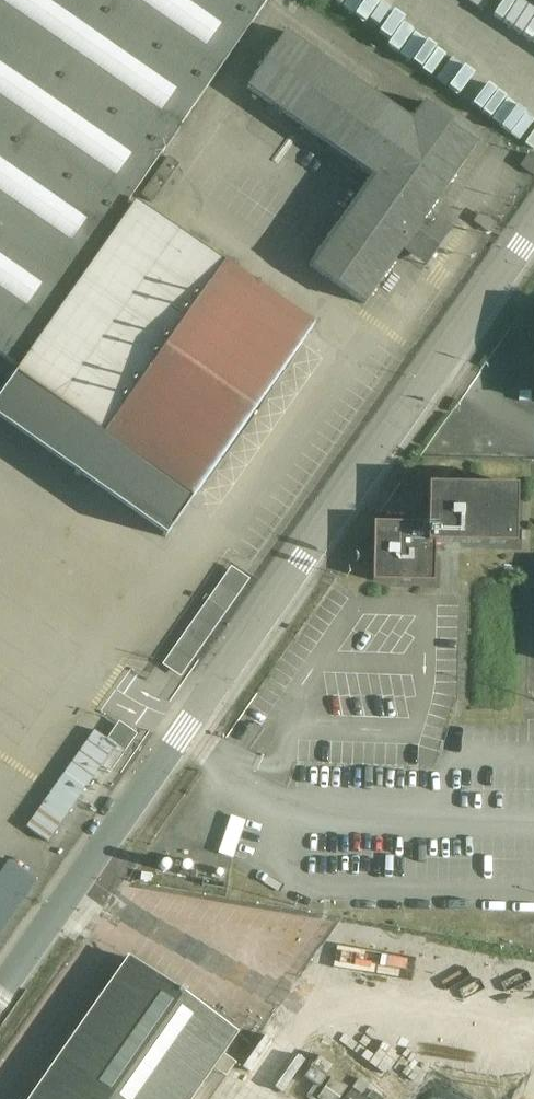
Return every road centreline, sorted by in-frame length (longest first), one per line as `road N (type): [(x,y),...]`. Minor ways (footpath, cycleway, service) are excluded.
road 1 (unclassified): [(0,976),(533,230)]

